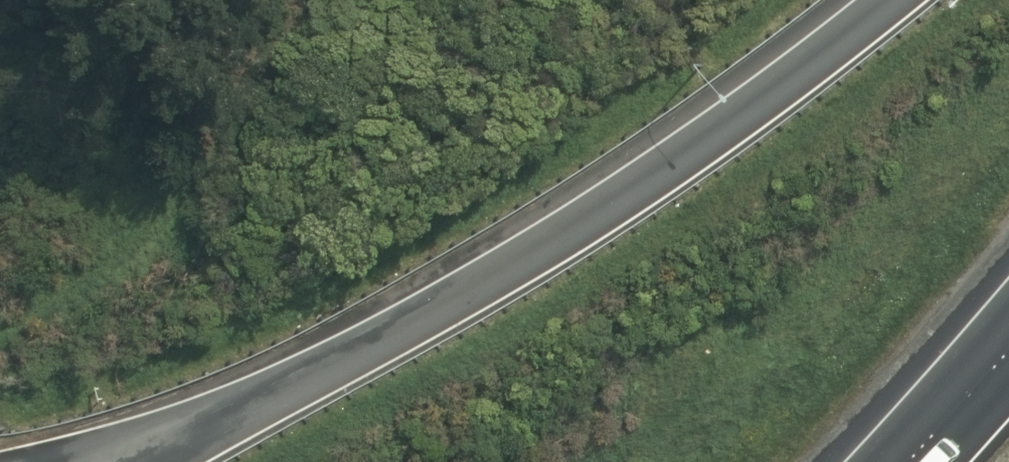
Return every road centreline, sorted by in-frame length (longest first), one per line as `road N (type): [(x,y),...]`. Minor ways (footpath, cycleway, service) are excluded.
road 1 (motorway): [(174,447),(614,212),(887,0)]
road 2 (motorway): [(893,461),(1008,333)]

